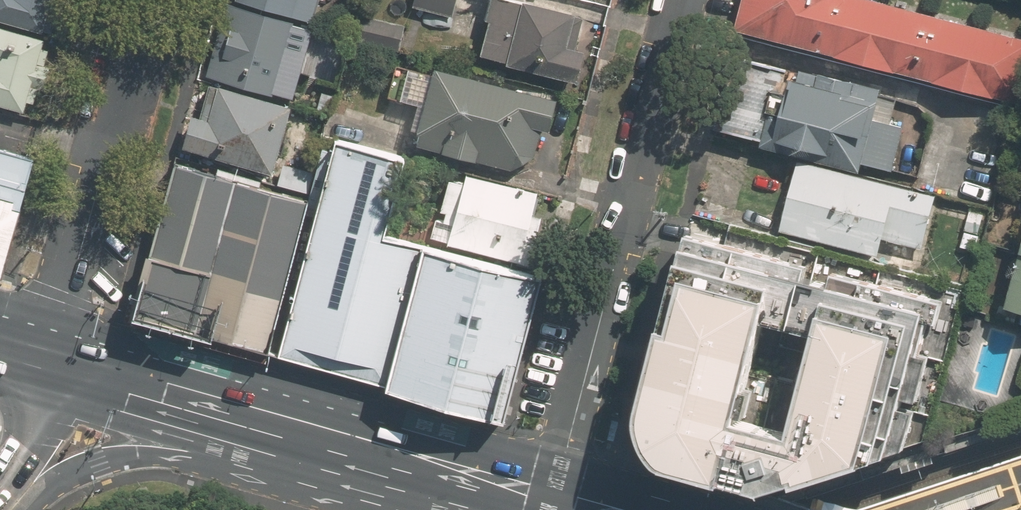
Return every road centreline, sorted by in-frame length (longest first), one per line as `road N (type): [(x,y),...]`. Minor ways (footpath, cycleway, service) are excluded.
road 1 (residential): [(552,500),(681,0)]
road 2 (residential): [(152,0),(56,361)]
road 3 (primary): [(358,445),(126,458),(75,474),(14,509)]
road 4 (primary): [(56,361),(358,445)]
road 5 (primary): [(358,445),(552,500)]
road 6 (secondary): [(0,492),(39,427),(56,361)]

